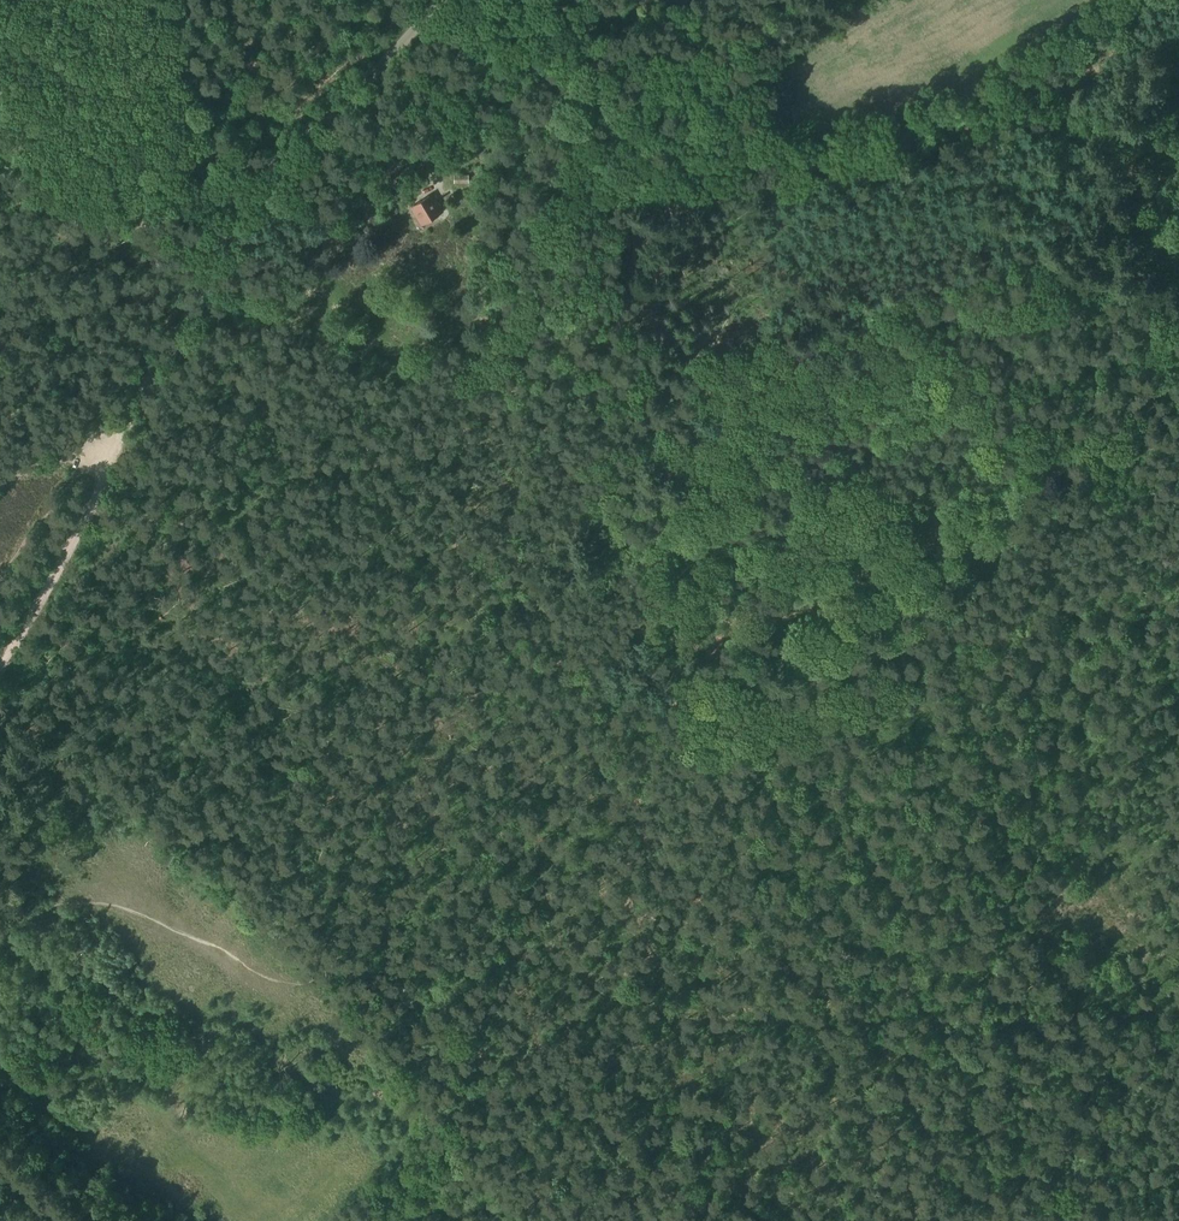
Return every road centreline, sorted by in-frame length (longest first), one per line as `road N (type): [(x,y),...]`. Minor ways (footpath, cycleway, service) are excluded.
road 1 (track): [(113,447),(116,472),(153,481),(382,465),(426,521),(584,658),(643,726),(648,742),(688,780),(706,784)]
road 2 (unclassified): [(0,480),(113,447),(258,179),(371,79),(437,0)]
road 3 (track): [(556,0),(630,196),(633,267),(619,319),(566,382),(520,389),(461,436),(382,465)]
road 4 (track): [(0,660),(113,447)]
road 5 (track): [(168,0),(238,209)]

